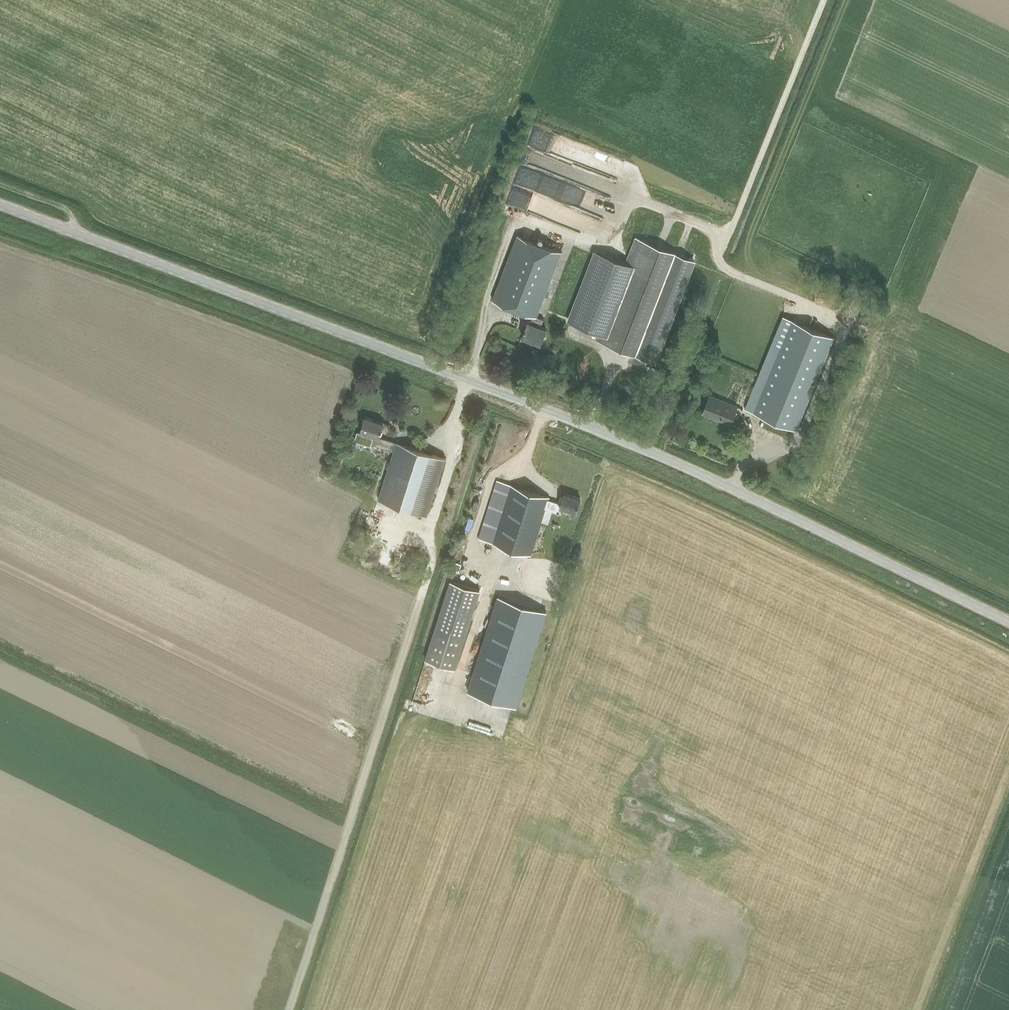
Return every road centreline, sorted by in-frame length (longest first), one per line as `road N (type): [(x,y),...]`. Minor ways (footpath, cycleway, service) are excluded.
road 1 (tertiary): [(1008,622),(571,420),(0,204)]

